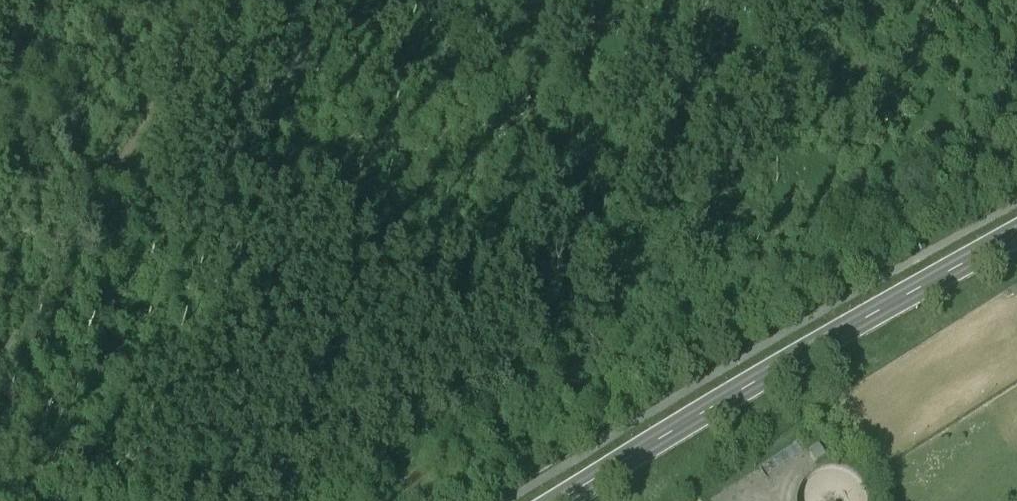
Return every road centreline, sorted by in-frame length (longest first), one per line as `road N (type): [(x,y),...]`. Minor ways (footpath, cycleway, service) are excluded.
road 1 (tertiary): [(573,500),(1016,238)]
road 2 (track): [(0,361),(134,138),(134,83),(202,0)]

